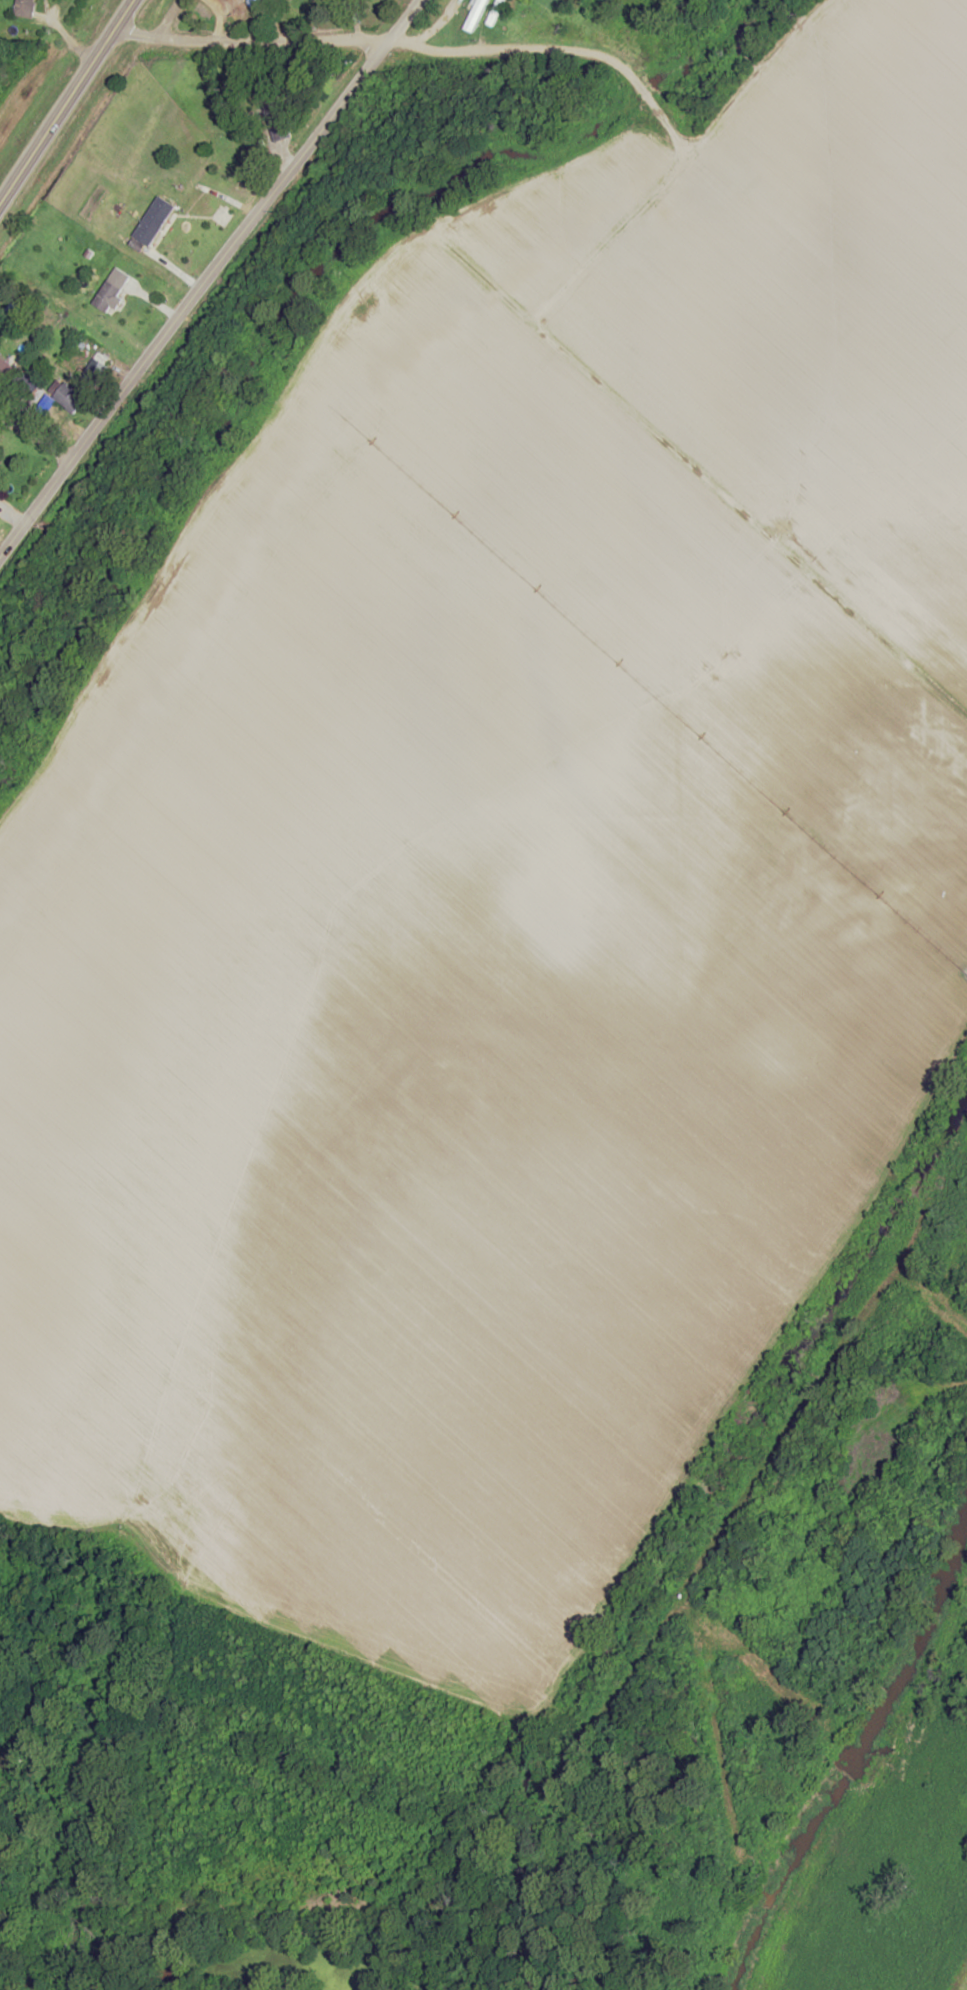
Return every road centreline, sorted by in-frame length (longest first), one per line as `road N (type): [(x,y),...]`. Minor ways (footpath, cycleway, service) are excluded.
road 1 (residential): [(0,562),(422,0)]
road 2 (residential): [(689,167),(615,63),(576,50),(386,45)]
road 3 (secondary): [(0,203),(133,0)]
road 4 (residential): [(386,45),(165,41)]

